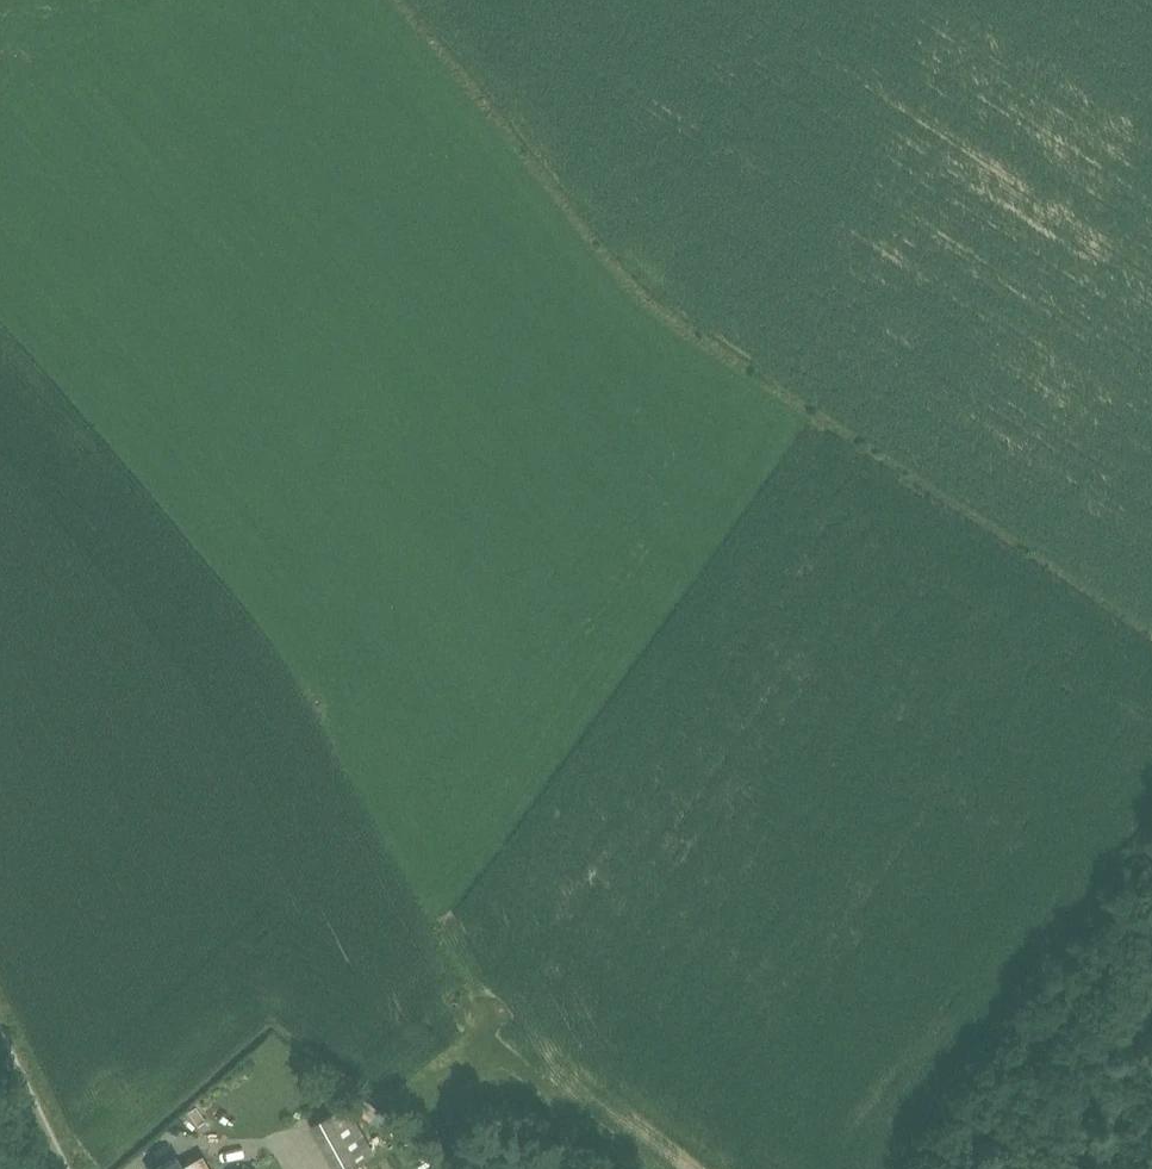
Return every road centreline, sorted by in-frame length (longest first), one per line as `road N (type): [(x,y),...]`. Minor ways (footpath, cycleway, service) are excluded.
road 1 (unclassified): [(58,1168),(0,1047)]

